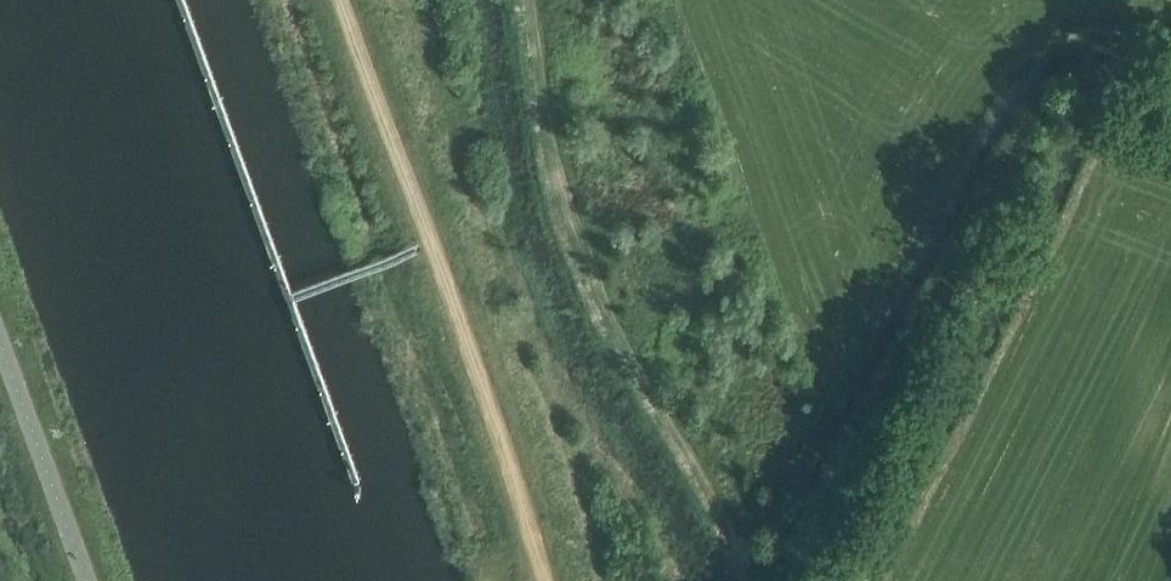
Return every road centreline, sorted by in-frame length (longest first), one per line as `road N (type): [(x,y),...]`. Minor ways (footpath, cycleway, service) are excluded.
road 1 (track): [(1170,20),(1071,28),(1044,39),(993,82),(743,561),(733,564)]
road 2 (track): [(542,580),(337,0)]

